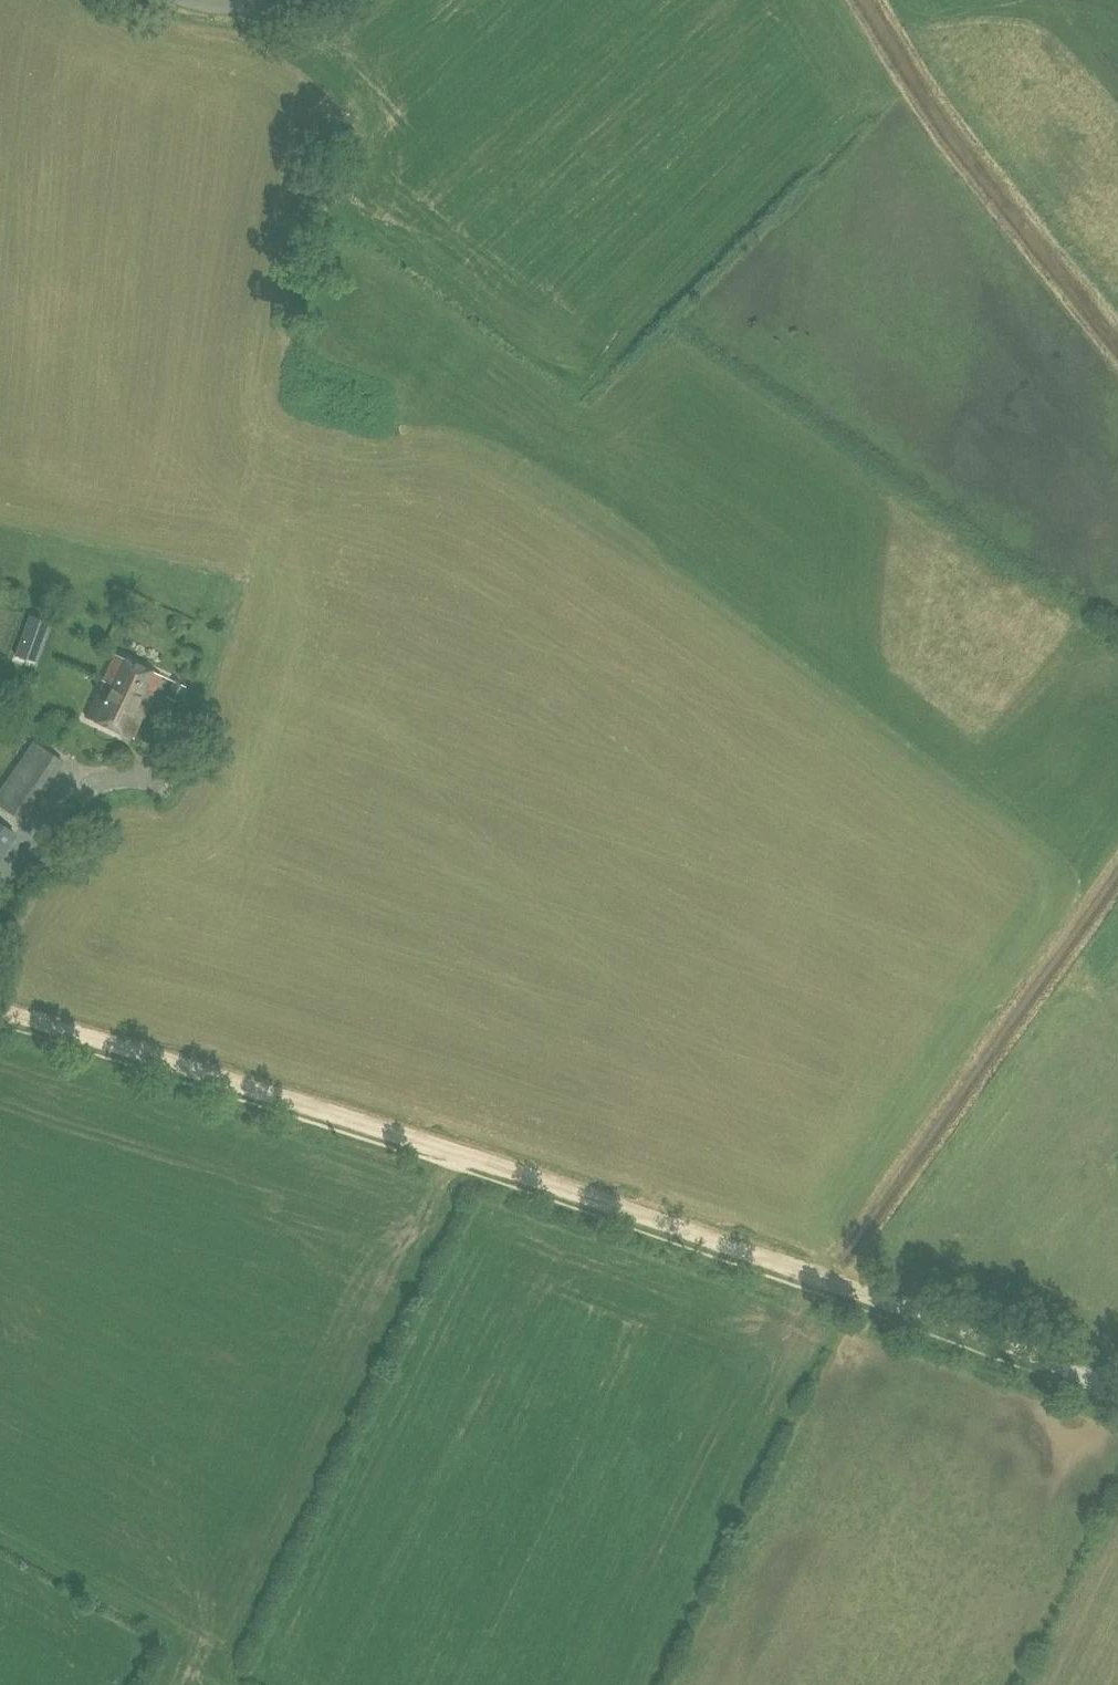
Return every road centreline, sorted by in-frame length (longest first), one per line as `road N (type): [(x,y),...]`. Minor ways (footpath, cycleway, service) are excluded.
road 1 (track): [(0,1008),(566,1186),(1108,1392)]

